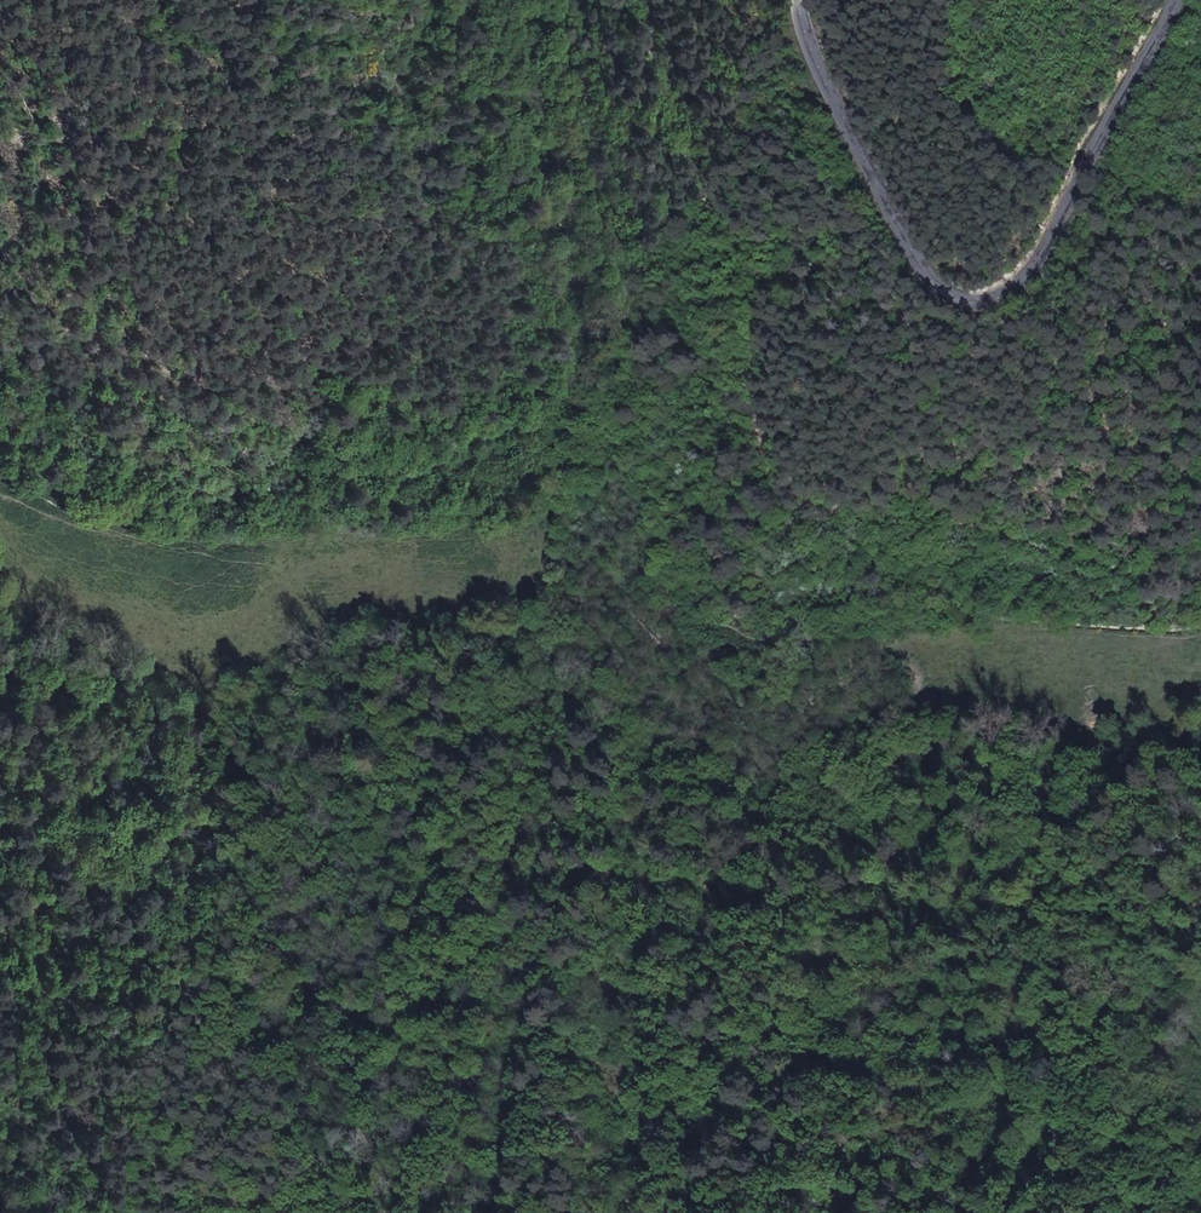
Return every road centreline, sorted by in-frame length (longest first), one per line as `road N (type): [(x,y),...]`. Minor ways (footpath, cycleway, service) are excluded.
road 1 (tertiary): [(1170,0),(1027,285),(973,302),(913,264),(795,22),(795,0)]

